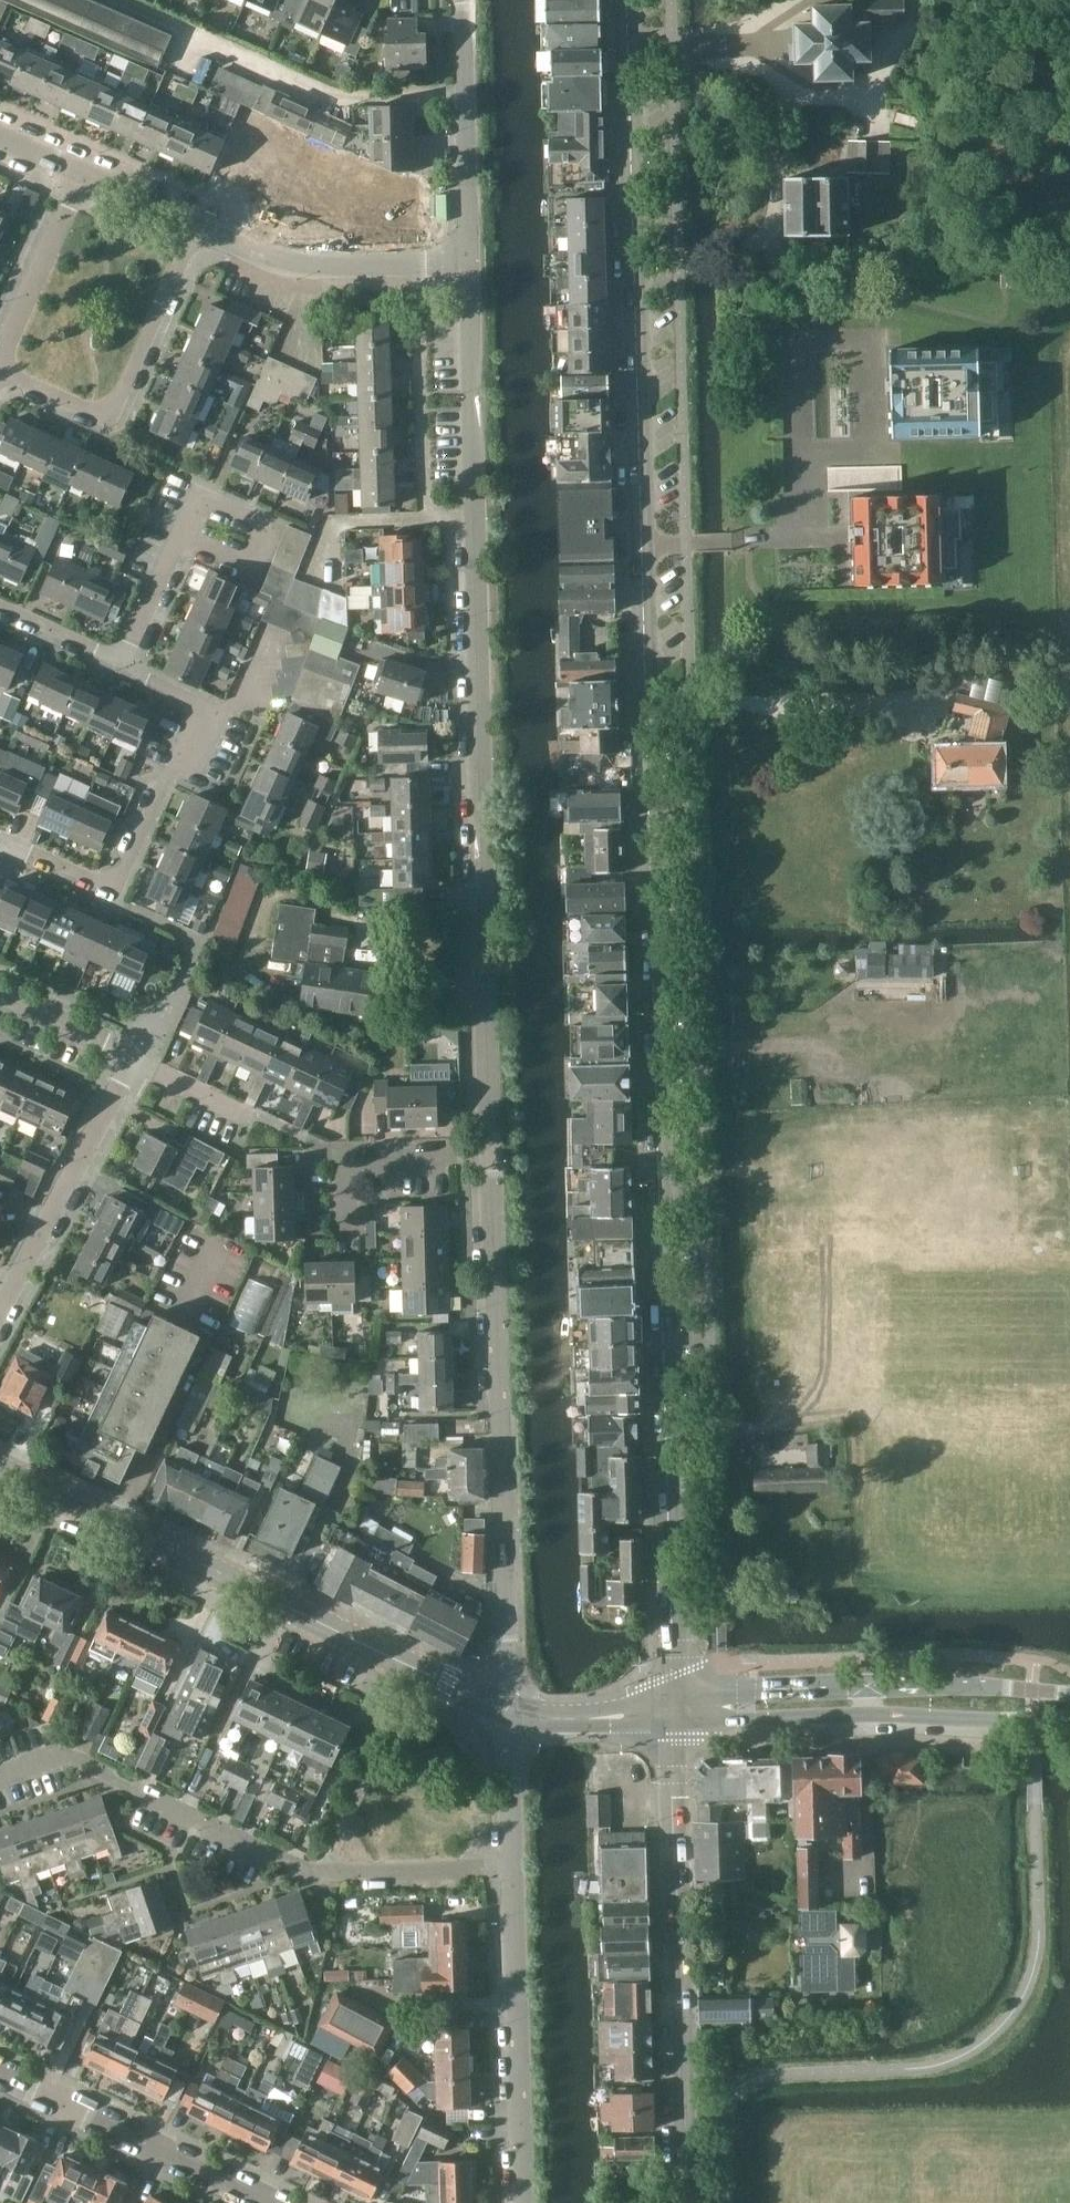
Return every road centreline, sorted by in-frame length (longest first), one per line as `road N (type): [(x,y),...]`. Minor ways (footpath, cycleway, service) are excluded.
road 1 (secondary): [(675,1711),(627,0)]
road 2 (unclassified): [(488,1157),(466,265)]
road 3 (tertiary): [(504,1713),(0,1473)]
road 4 (unclassified): [(504,1713),(502,1410),(488,1157)]
road 5 (residential): [(508,1865),(319,1874),(61,1756),(0,1772)]
road 6 (secondary): [(688,2202),(675,1711)]
road 7 (residential): [(0,841),(117,890),(204,706),(121,665)]
road 8 (tertiary): [(1069,1696),(751,1690),(675,1711)]
road 9 (tertiary): [(675,1711),(750,1719),(1069,1719)]
road 10 (unclassified): [(515,2202),(508,1865)]
road 11 (residential): [(0,372),(110,421),(196,228)]
road 12 (residential): [(0,2069),(276,2202)]
road 13 (residential): [(0,1312),(130,1060)]
road 14 (unclassified): [(466,265),(293,266),(196,228)]
road 15 (unclassified): [(466,265),(463,0)]
road 16 (residential): [(121,665),(198,495),(269,526)]
road 17 (residential): [(347,1256),(345,1163),(488,1157)]
road 18 (residential): [(0,360),(80,178)]
road 19 (unclassified): [(508,1865),(504,1713)]
road 20 (residential): [(130,1060),(0,999)]
road 21 (residential): [(121,665),(0,609)]
road 22 (residential): [(249,1116),(130,1060)]
road 23 (unclassified): [(196,228),(80,178)]

